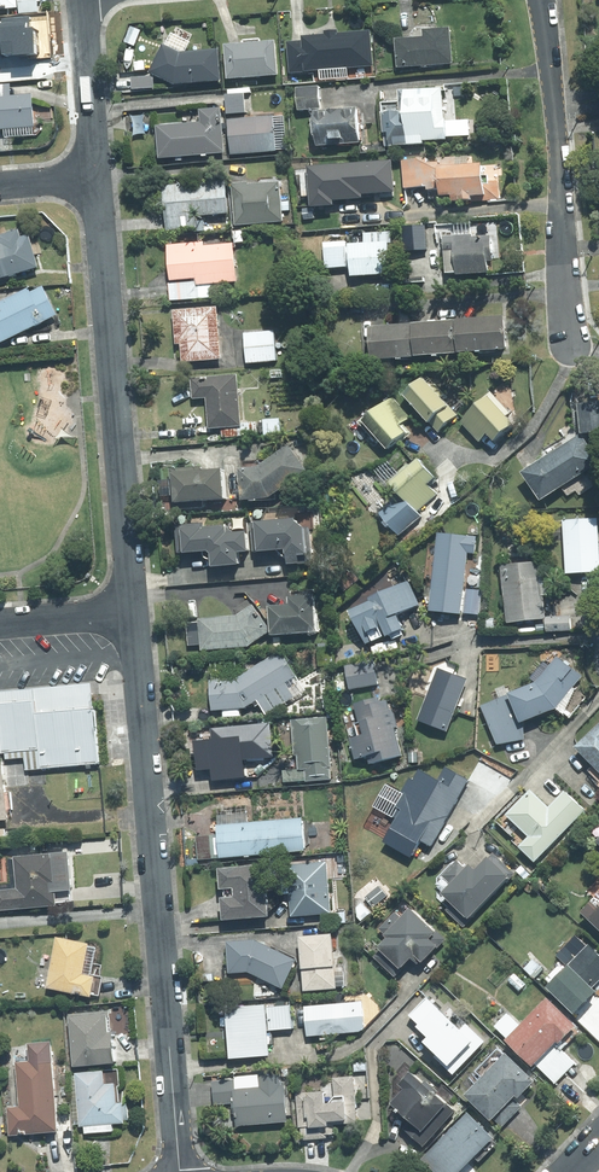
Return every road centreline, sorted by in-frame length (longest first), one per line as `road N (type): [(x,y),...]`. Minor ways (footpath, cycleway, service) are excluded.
road 1 (residential): [(133,613),(179,1171)]
road 2 (residential): [(97,176),(133,613)]
road 3 (residential): [(571,350),(540,0)]
road 4 (residential): [(81,0),(97,176)]
road 5 (residential): [(0,621),(133,613)]

